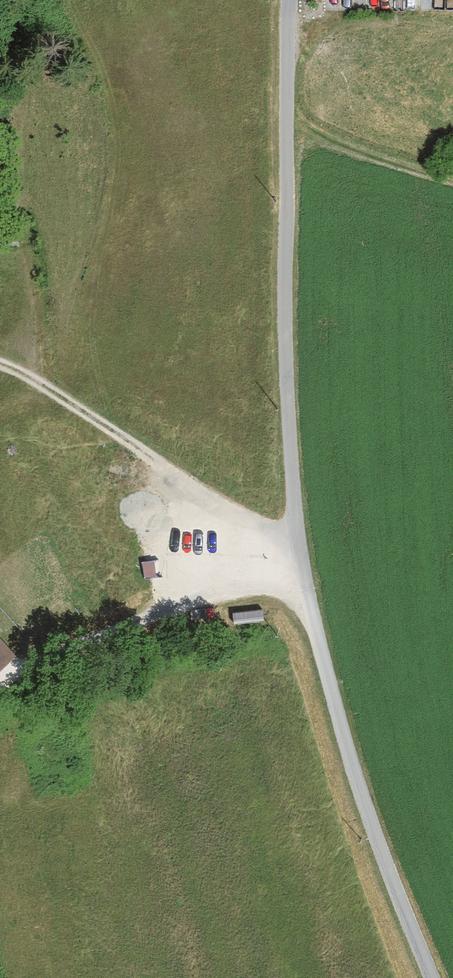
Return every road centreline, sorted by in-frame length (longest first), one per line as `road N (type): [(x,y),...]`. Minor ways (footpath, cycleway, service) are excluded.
road 1 (track): [(0,359),(298,556),(59,662)]
road 2 (unclassified): [(290,0),(292,509)]
road 3 (residential): [(292,509),(361,795),(434,977)]

